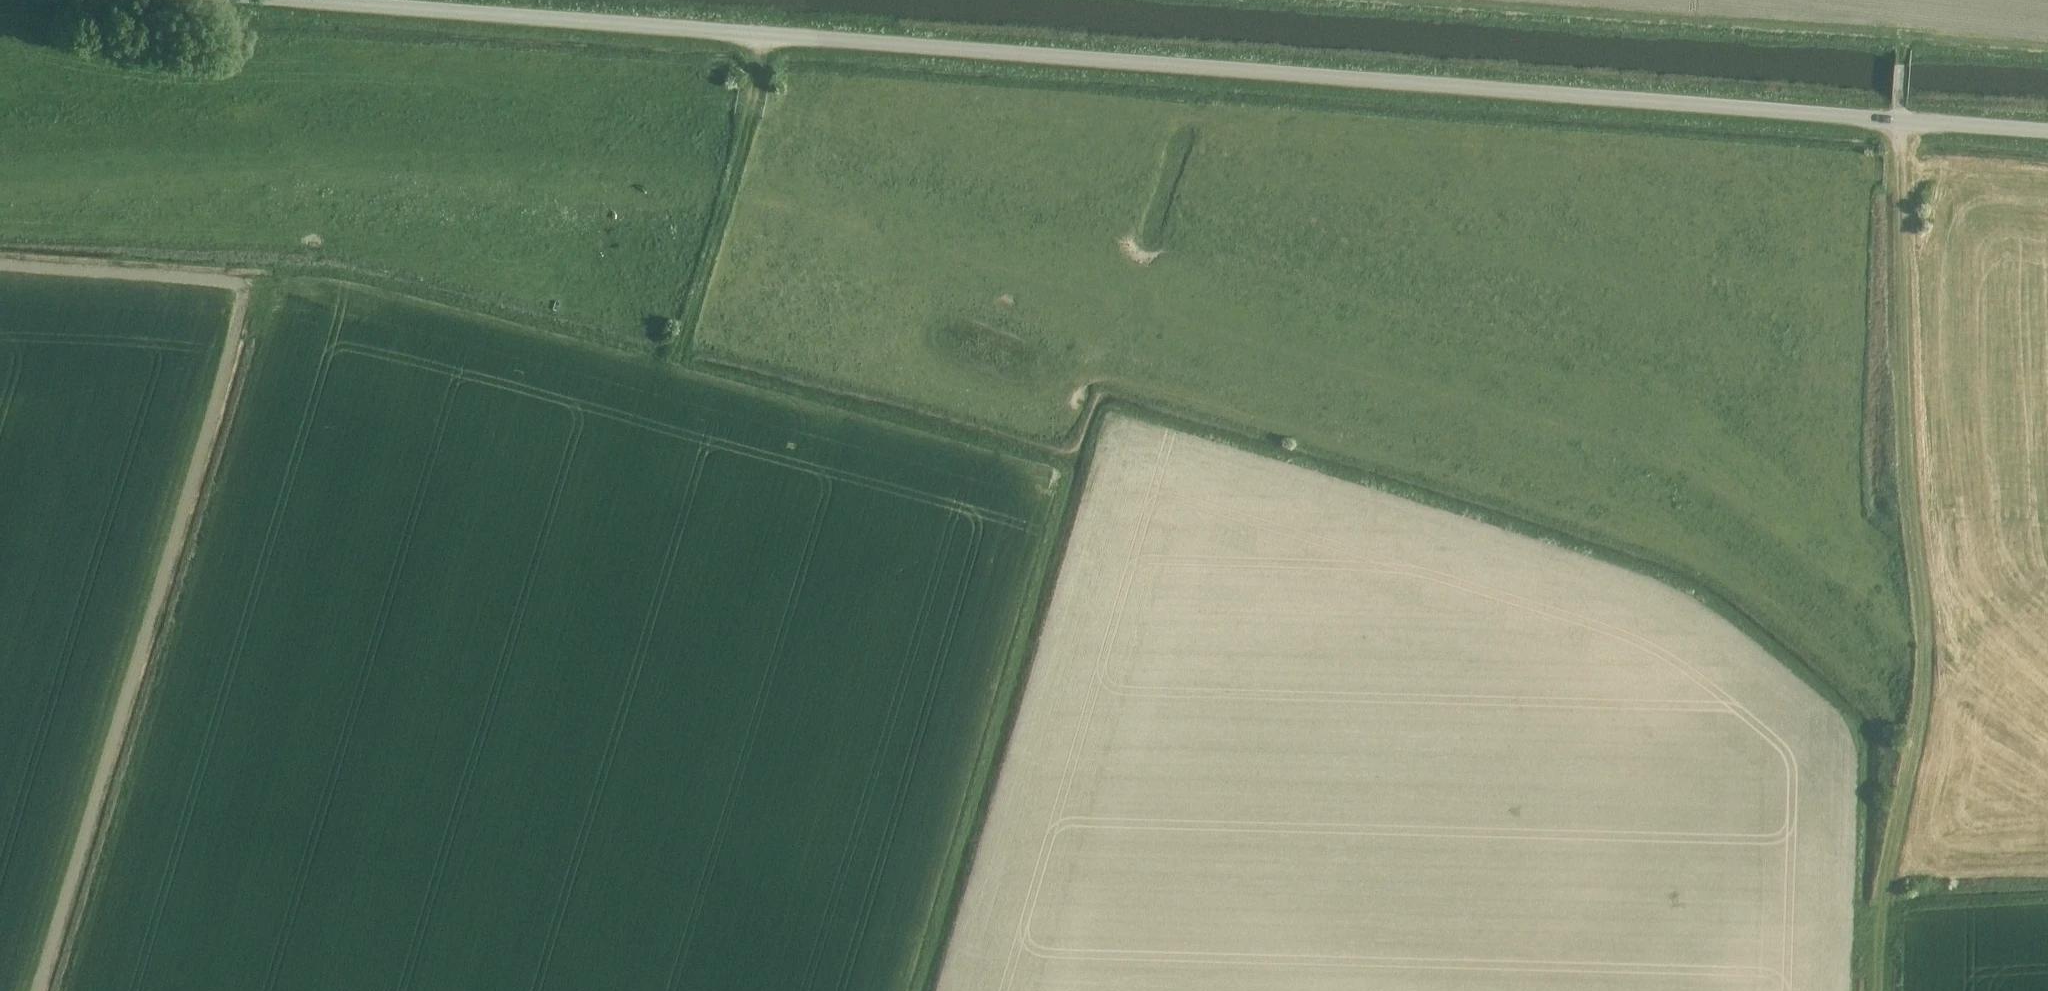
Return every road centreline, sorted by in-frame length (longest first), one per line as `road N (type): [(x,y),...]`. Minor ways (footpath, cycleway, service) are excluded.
road 1 (unclassified): [(2047,129),(303,0)]

